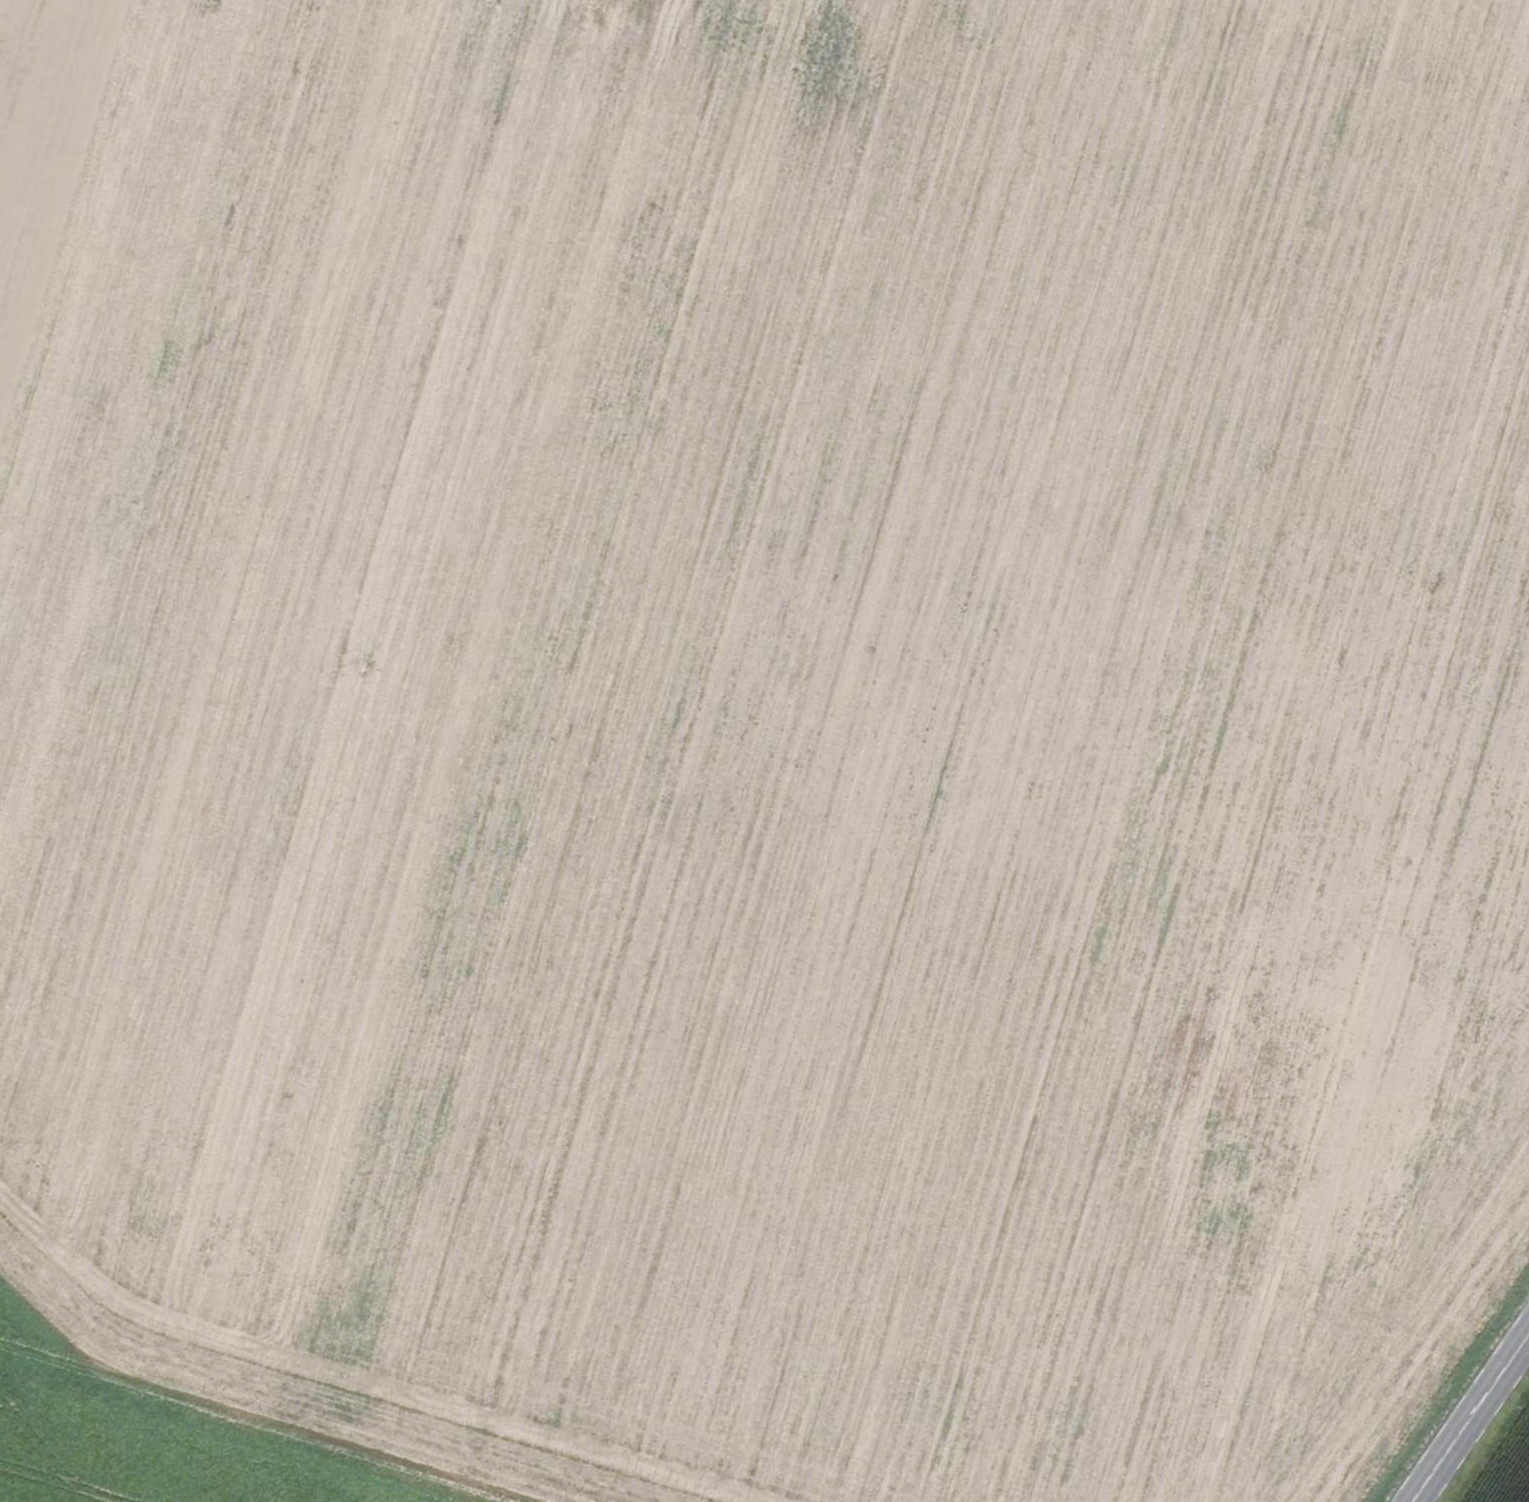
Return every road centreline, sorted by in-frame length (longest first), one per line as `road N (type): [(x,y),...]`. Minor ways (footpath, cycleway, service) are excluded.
road 1 (secondary): [(1528,1323),(1405,1501)]

